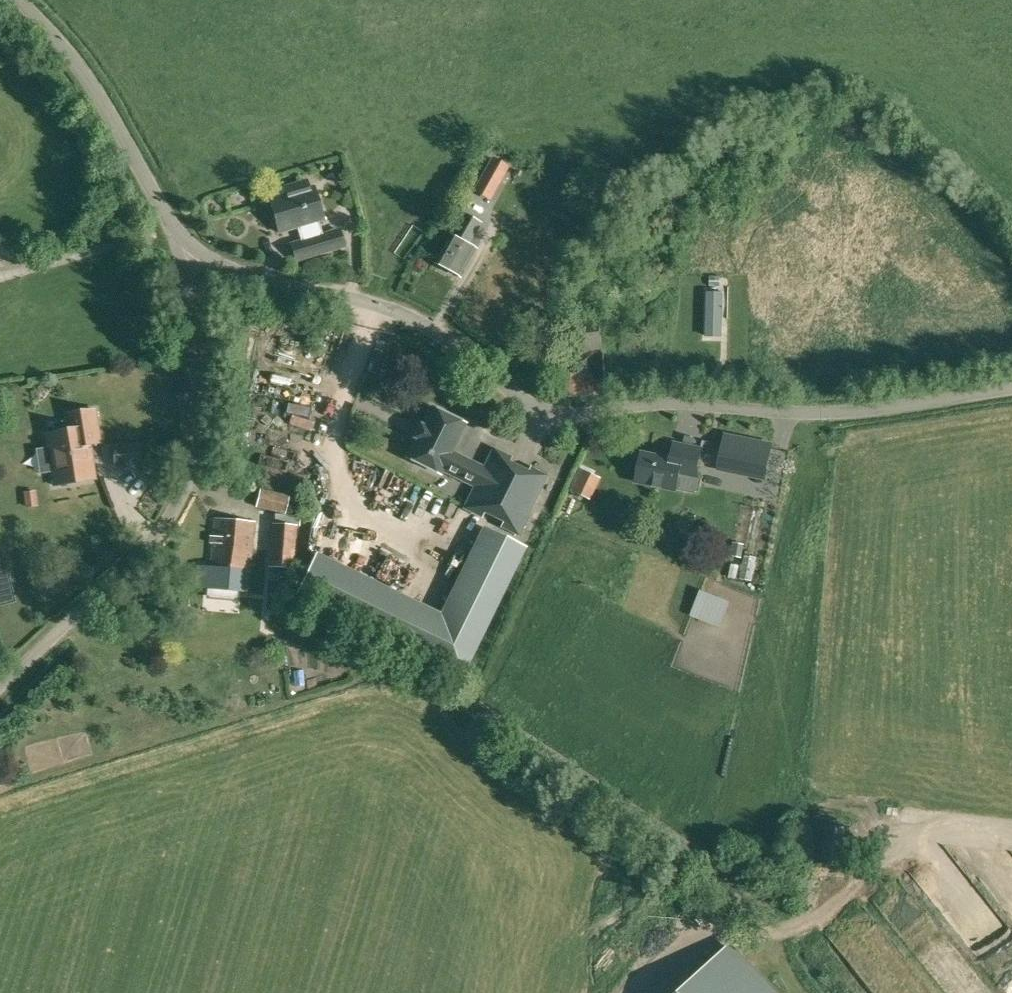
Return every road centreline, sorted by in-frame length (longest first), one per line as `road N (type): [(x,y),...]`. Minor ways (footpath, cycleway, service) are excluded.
road 1 (unclassified): [(1011,389),(779,414),(653,404),(579,415),(547,409),(400,310),(273,283),(182,235)]
road 2 (unclassified): [(0,688),(130,558),(184,485),(197,380),(182,235)]
road 3 (unclassified): [(182,235),(100,96),(15,0)]

